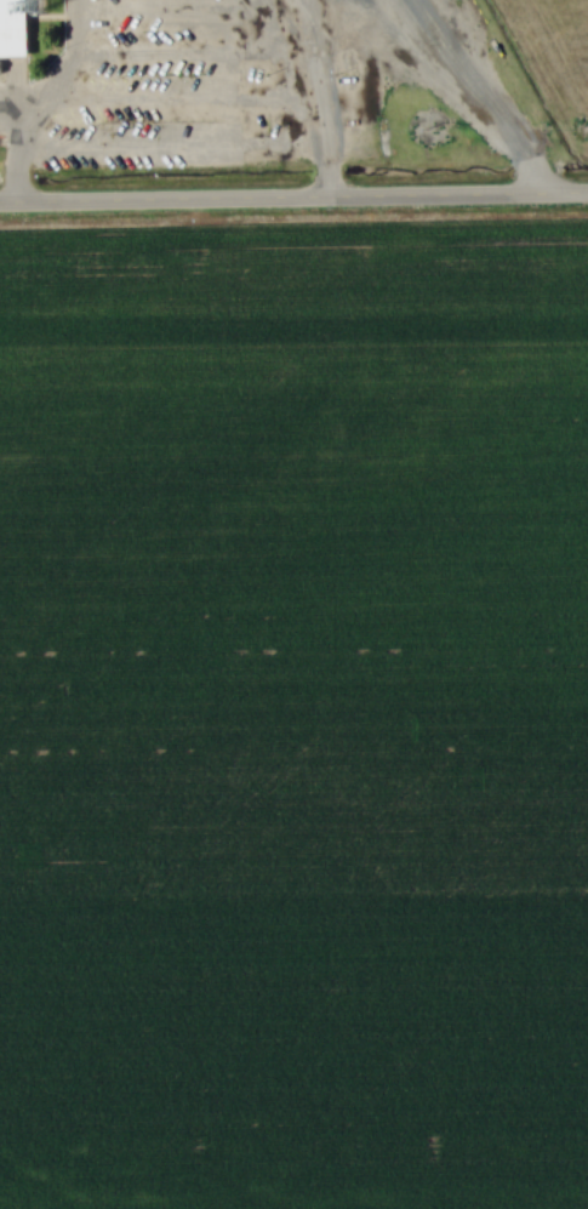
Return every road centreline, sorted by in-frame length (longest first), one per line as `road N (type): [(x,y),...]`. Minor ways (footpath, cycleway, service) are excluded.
road 1 (residential): [(587,197),(0,208)]

